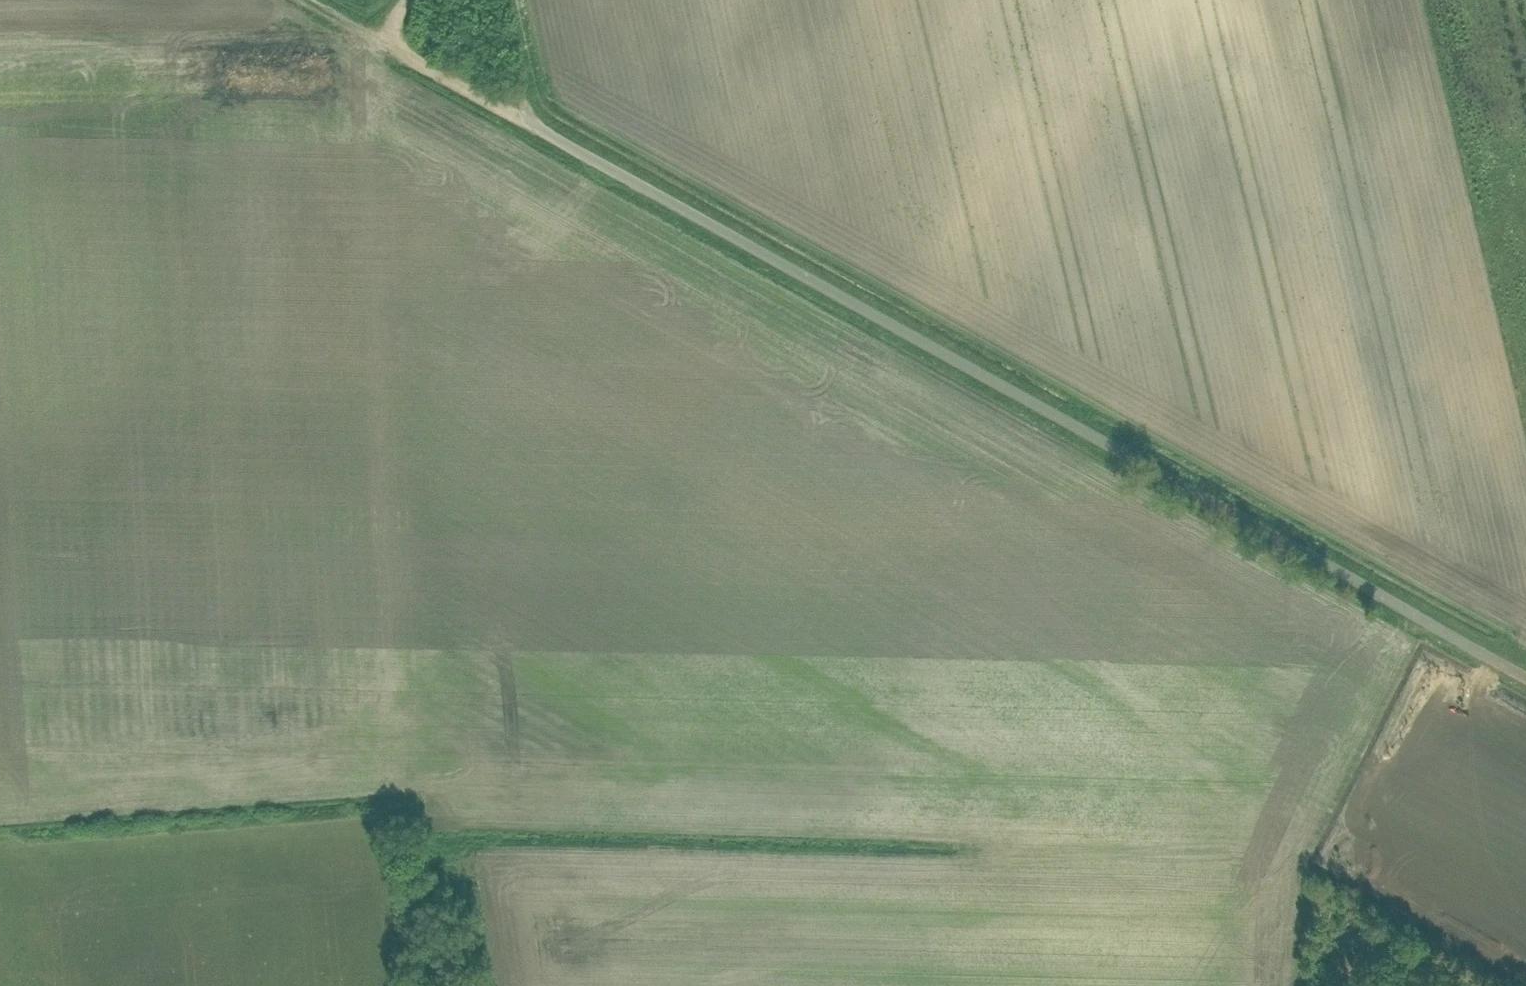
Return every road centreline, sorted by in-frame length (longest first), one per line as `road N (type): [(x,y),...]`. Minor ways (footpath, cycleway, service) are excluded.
road 1 (unclassified): [(1525,676),(531,122)]
road 2 (track): [(411,0),(395,32),(404,53),(309,0)]
road 3 (unclassified): [(531,122),(404,53)]
road 4 (unclassified): [(531,122),(502,0)]

